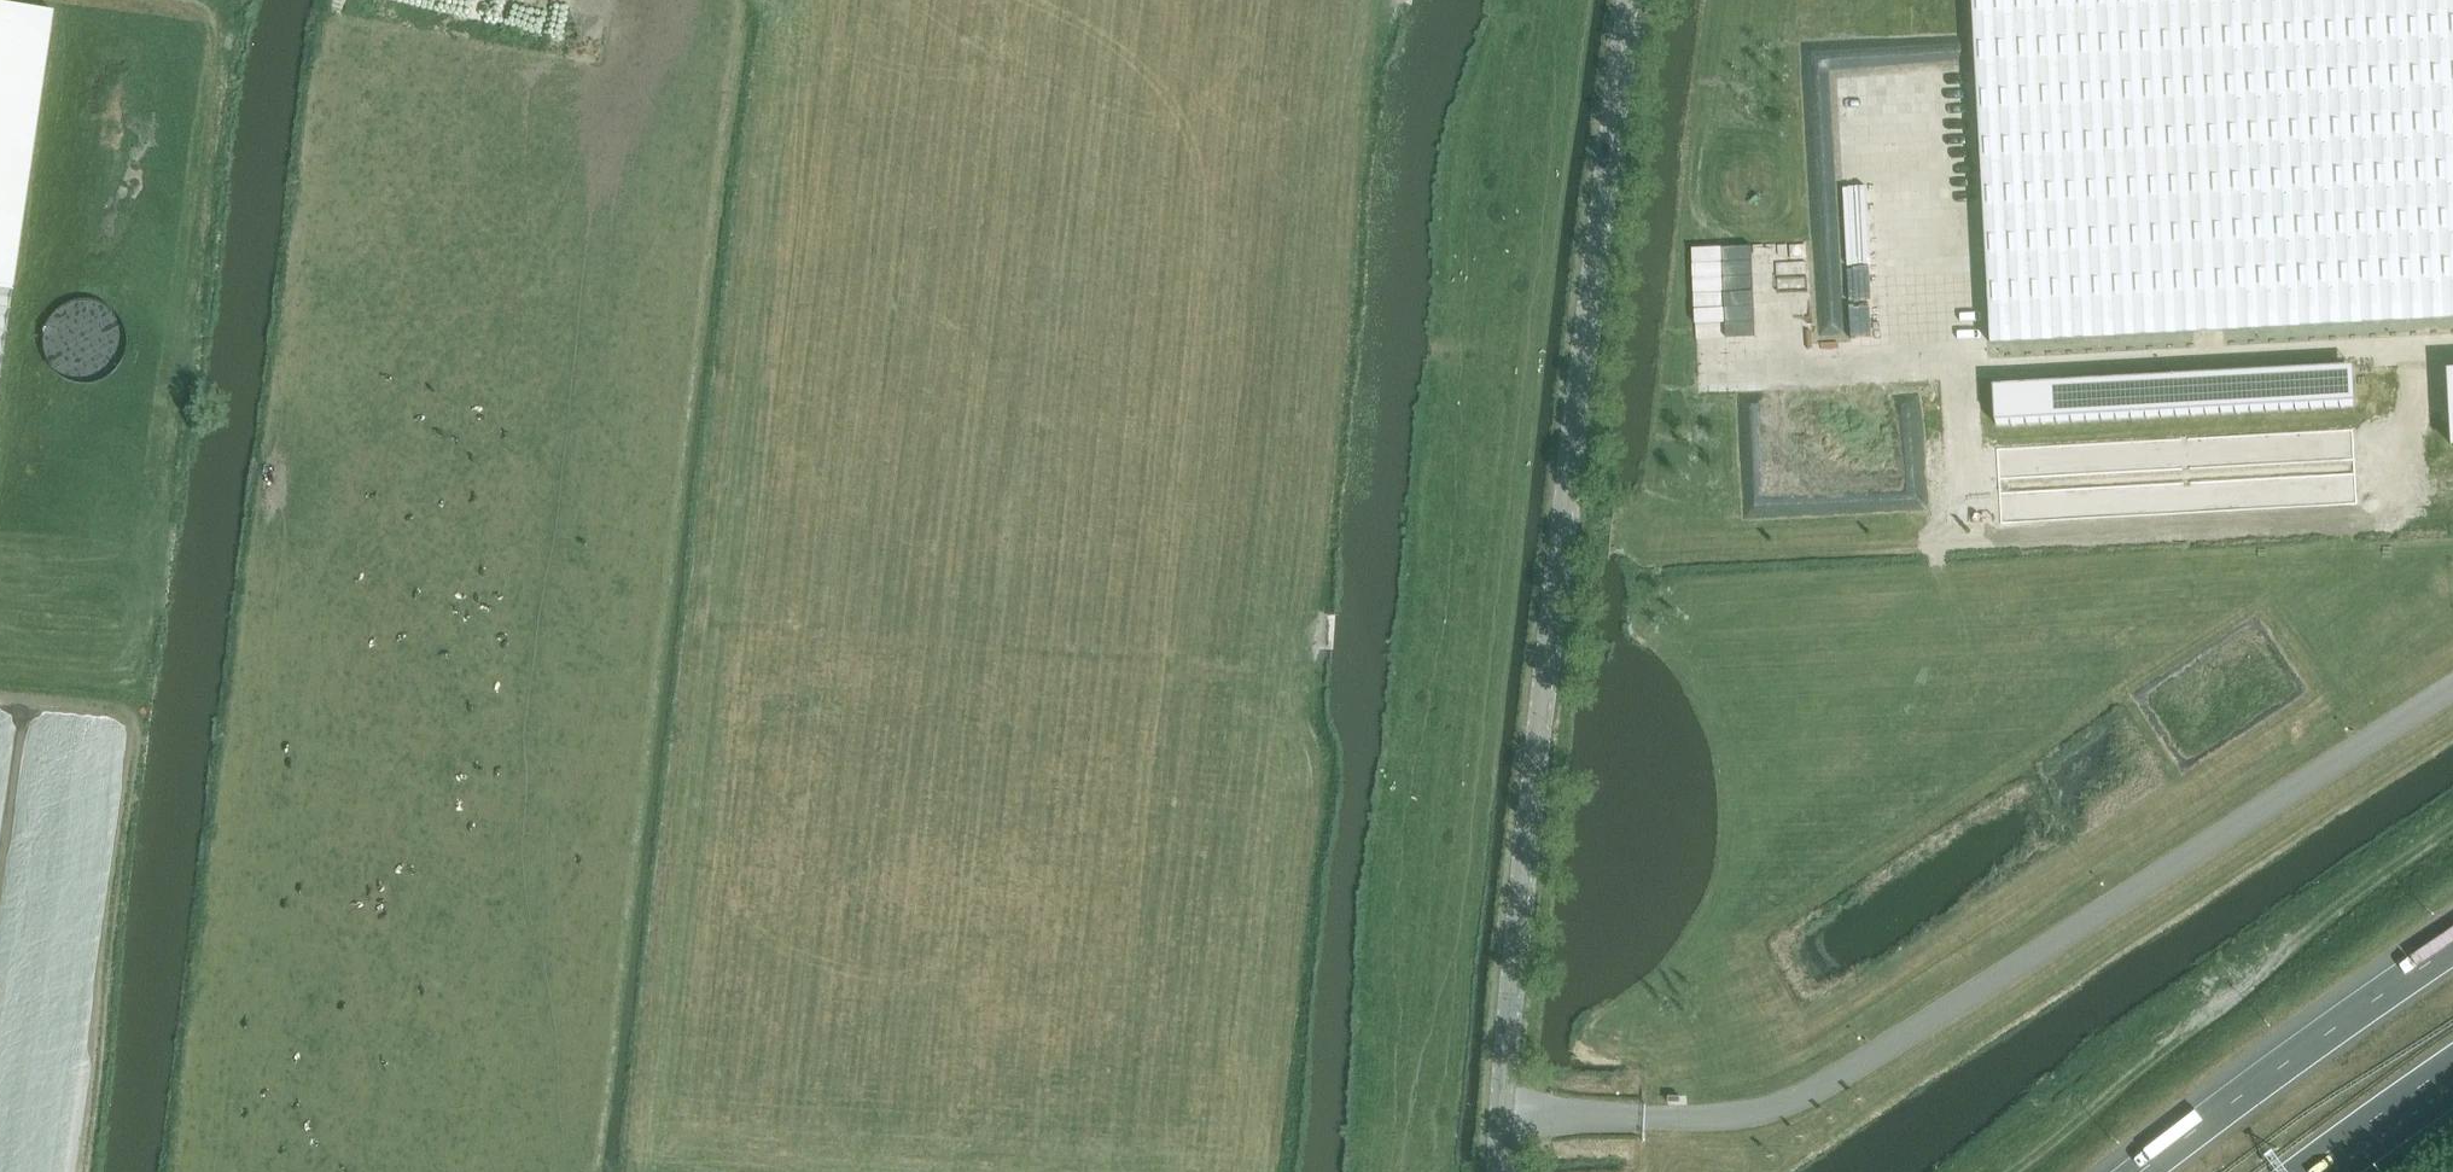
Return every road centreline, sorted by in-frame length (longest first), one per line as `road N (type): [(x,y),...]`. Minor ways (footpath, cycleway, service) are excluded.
road 1 (tertiary): [(1502,1171),(1562,530),(1630,0)]
road 2 (motorway): [(2452,949),(2147,1171)]
road 3 (motorway): [(2312,1171),(2452,1070)]
road 4 (motorway): [(2316,1171),(2452,1088)]

